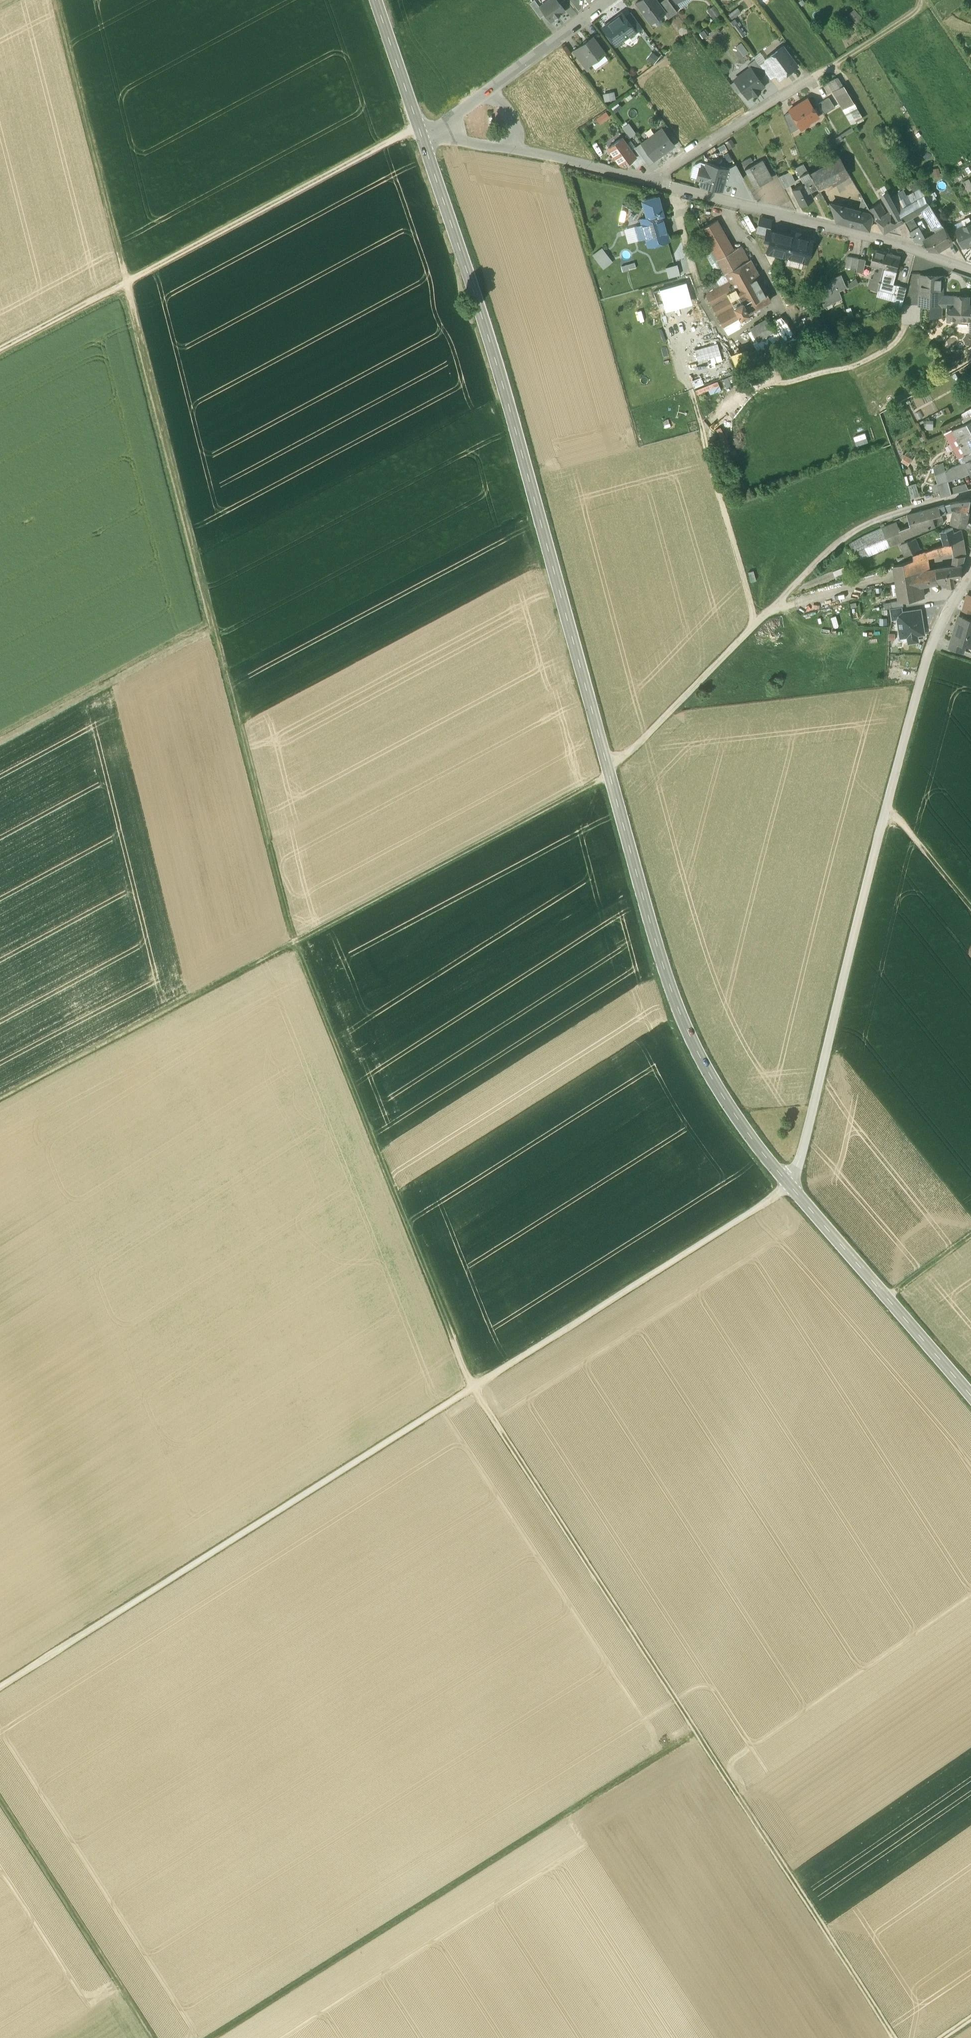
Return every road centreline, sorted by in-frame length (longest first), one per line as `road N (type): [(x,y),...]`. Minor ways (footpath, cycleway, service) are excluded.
road 1 (secondary): [(789,1185),(696,1052),(659,956),(505,392),(421,136)]
road 2 (track): [(0,743),(216,629),(296,942),(475,1387)]
road 3 (track): [(0,1688),(789,1185)]
road 4 (track): [(897,2037),(475,1387)]
road 5 (track): [(609,777),(0,1099)]
road 6 (track): [(216,629),(55,0)]
road 7 (track): [(214,2037),(696,1732)]
road 8 (unclassified): [(911,716),(789,1185)]
road 9 (track): [(418,127),(0,351)]
road 10 (residential): [(970,270),(659,184)]
road 11 (track): [(825,556),(648,736),(606,762)]
road 12 (track): [(153,2037),(0,1801)]
road 13 (secondary): [(970,1397),(789,1185)]
road 14 (track): [(758,621),(698,427)]
road 15 (residential): [(659,184),(666,171),(823,73)]
road 16 (residential): [(970,493),(874,523),(825,556)]
road 17 (residential): [(970,571),(936,637),(911,716)]
road 18 (unclassified): [(421,135),(551,47)]
road 19 (unclassified): [(569,159),(421,136)]
road 20 (secondary): [(421,135),(376,0)]
road 21 (track): [(924,0),(929,6),(823,73)]
road 22 (track): [(970,907),(898,818),(885,815)]

